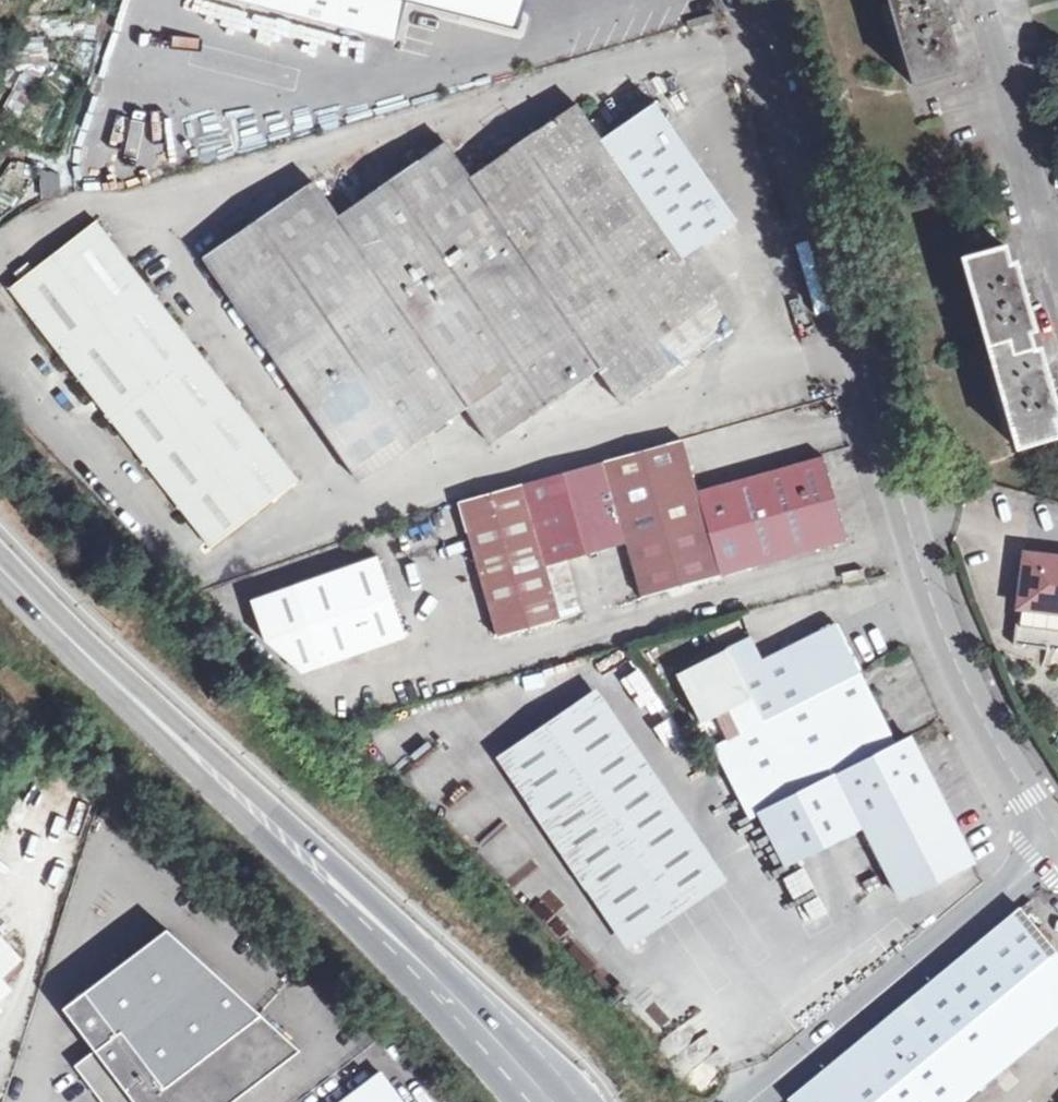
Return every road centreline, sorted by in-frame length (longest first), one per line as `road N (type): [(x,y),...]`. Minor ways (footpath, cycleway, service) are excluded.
road 1 (unclassified): [(1057,836),(966,674),(925,571),(758,0)]
road 2 (secondary): [(0,558),(498,1041),(546,1101)]
road 3 (unclassified): [(1057,863),(740,1101)]
road 4 (residential): [(981,0),(1057,281)]

